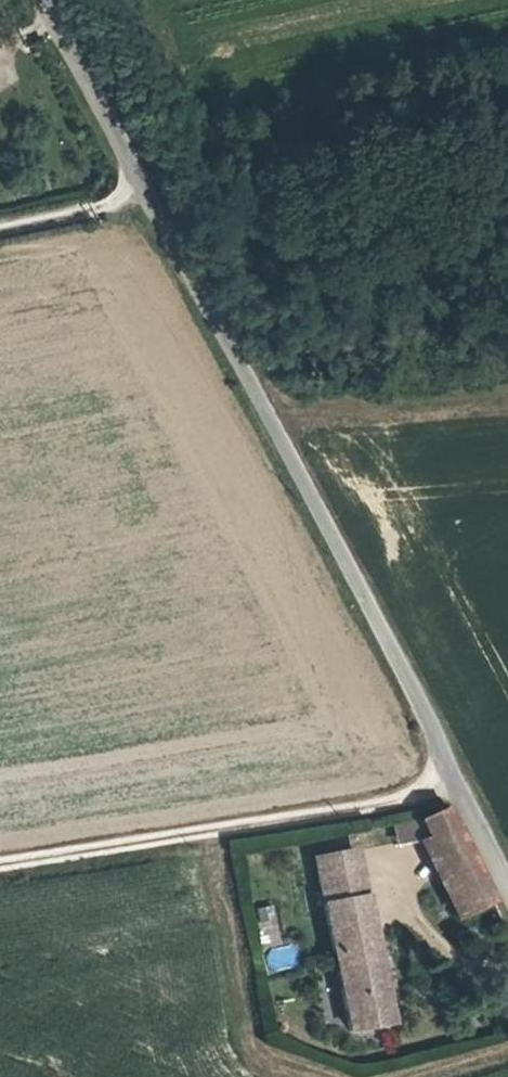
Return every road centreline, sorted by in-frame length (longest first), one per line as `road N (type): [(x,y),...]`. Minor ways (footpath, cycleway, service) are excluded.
road 1 (unclassified): [(143,188),(449,776)]
road 2 (track): [(449,776),(403,805),(0,869)]
road 3 (unclassified): [(41,0),(143,188)]
road 4 (residential): [(0,231),(94,210),(143,188)]
road 5 (track): [(449,776),(507,885)]

